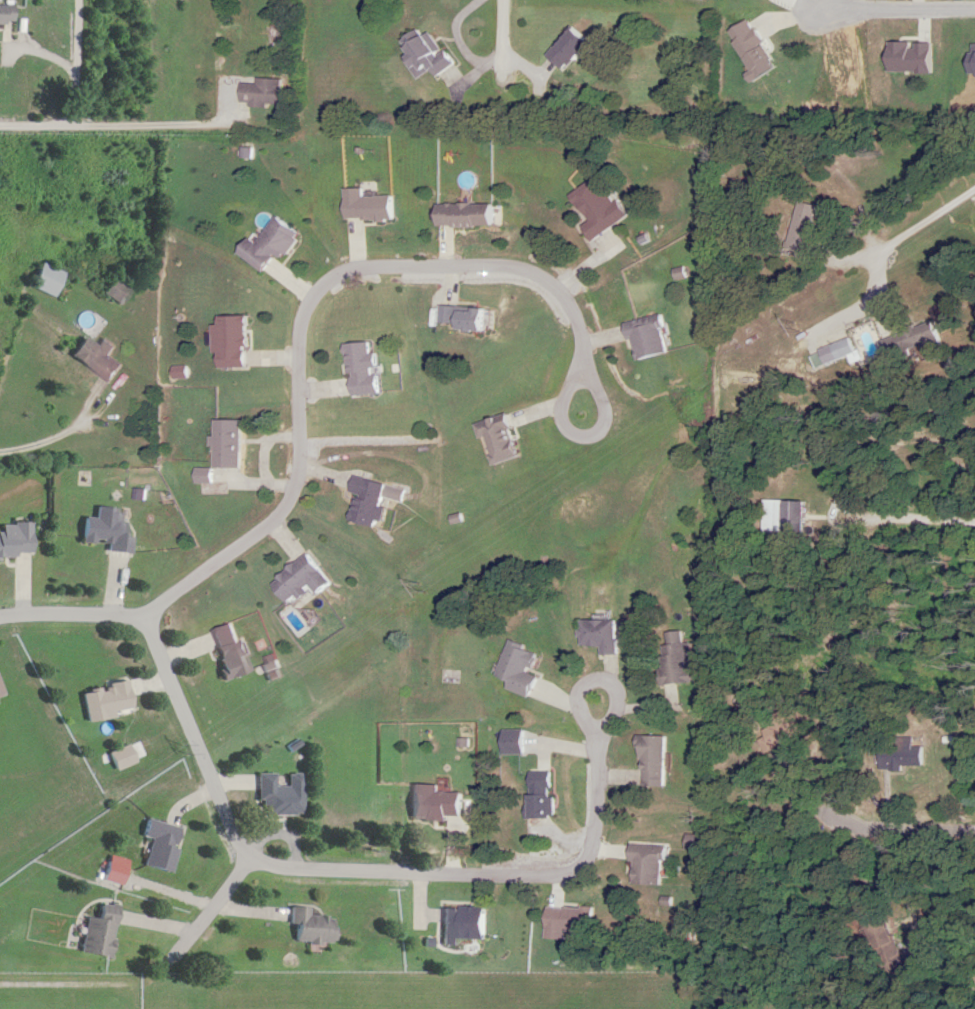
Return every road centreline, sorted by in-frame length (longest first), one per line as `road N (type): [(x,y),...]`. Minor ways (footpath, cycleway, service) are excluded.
road 1 (residential): [(579,412),(557,290),(534,273),(362,265),(326,284),(310,304),(293,503),(272,525),(141,624),(0,619)]
road 2 (residential): [(141,624),(242,854),(172,954),(147,967)]
road 3 (residential): [(404,881),(546,877),(586,861),(593,699)]
road 4 (residential): [(404,881),(279,872),(242,854)]
road 5 (residential): [(844,826),(974,834)]
road 6 (residential): [(311,151),(312,202),(341,275)]

